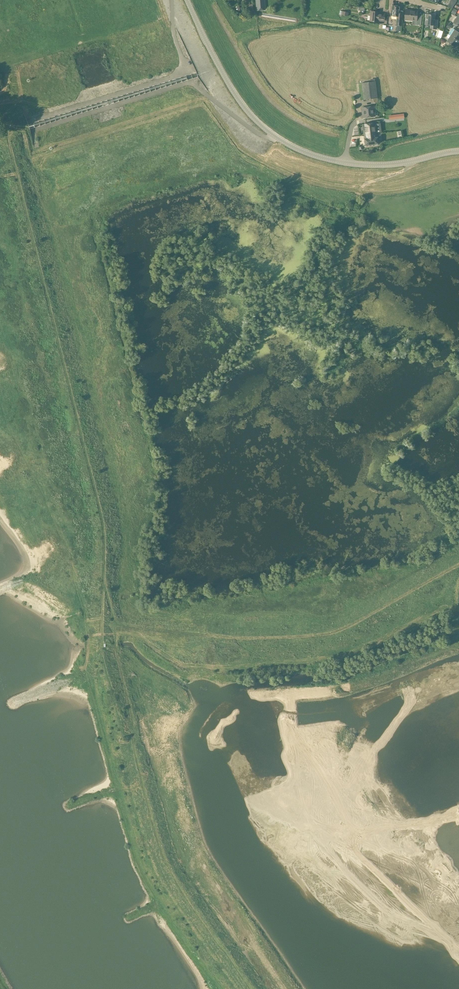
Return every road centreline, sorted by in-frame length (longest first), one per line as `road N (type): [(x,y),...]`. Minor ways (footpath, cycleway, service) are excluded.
road 1 (tertiary): [(345,162),(297,149),(254,118),(187,0)]

